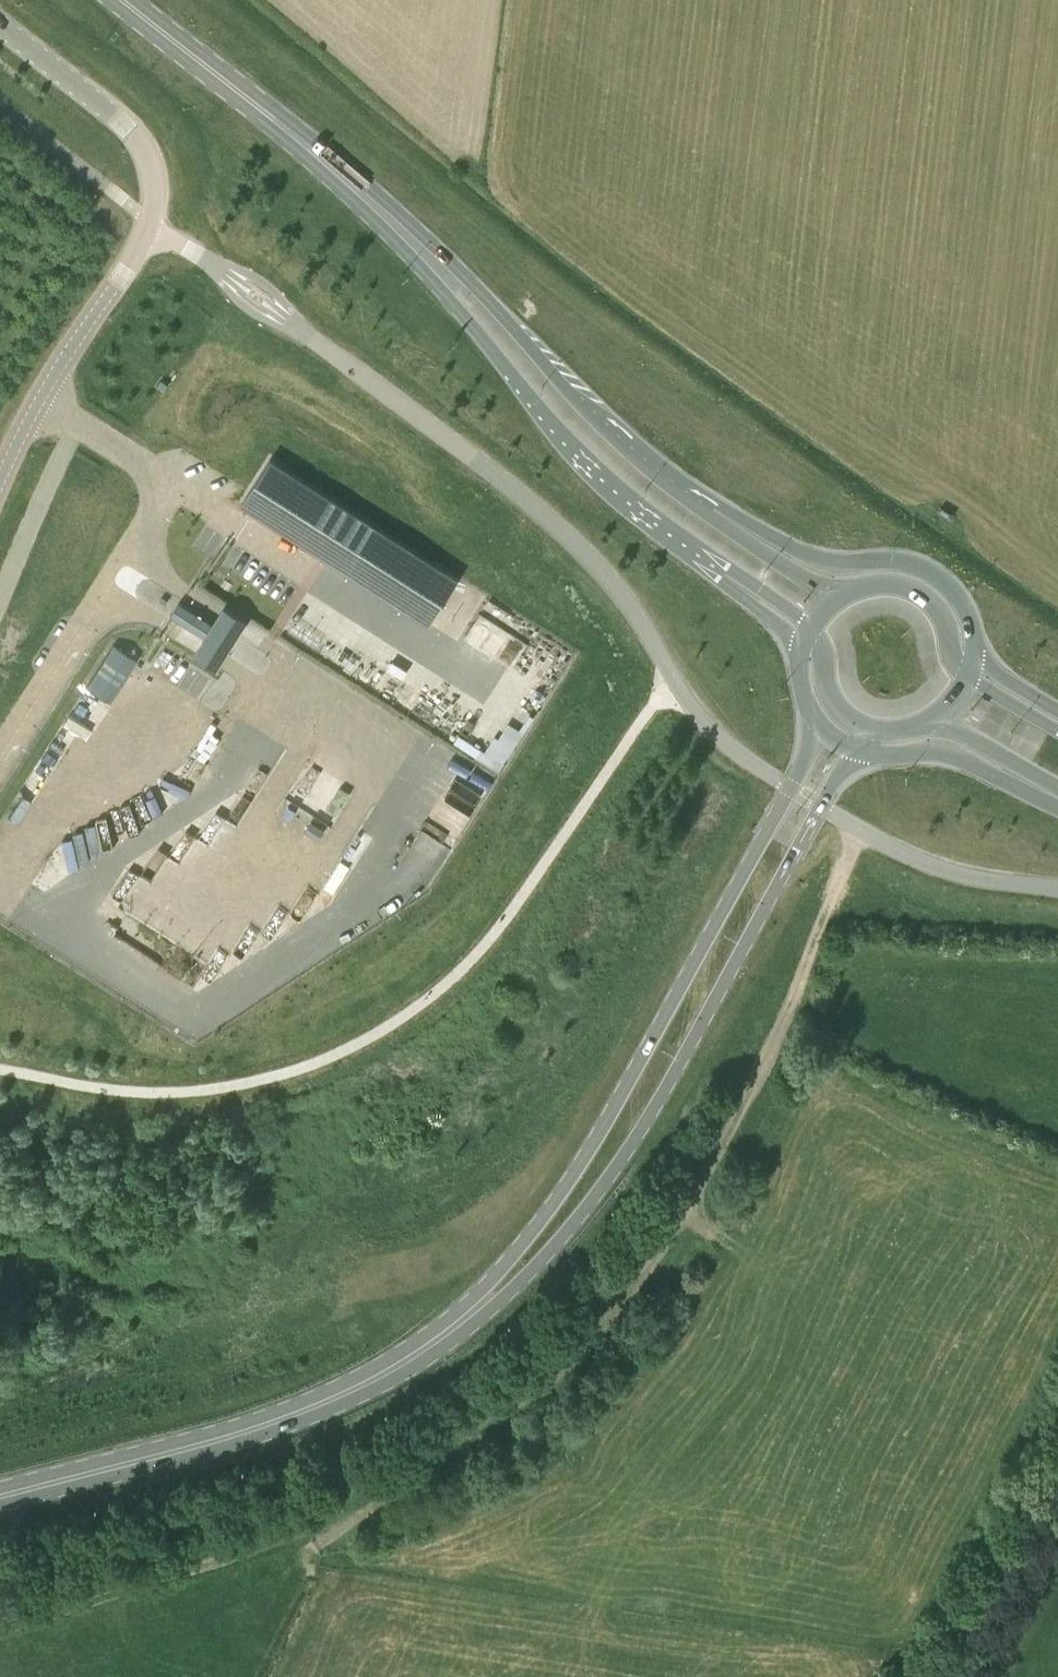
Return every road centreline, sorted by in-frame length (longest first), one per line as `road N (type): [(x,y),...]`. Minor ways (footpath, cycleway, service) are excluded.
road 1 (track): [(317,1546),(493,1434),(545,1389),(628,1292),(687,1208),(754,1085),(857,828)]
road 2 (unclassified): [(791,788),(707,725),(632,608),(551,522),(151,226)]
road 3 (primary): [(211,70),(451,299),(577,456),(744,587)]
road 4 (primary): [(372,1379),(444,1346),(509,1296),(610,1178),(821,806)]
road 5 (primary): [(791,788),(556,1199),(483,1289),(372,1379)]
road 6 (primary): [(703,500),(654,468),(382,198),(275,108),(211,70)]
road 7 (primary): [(0,1498),(255,1429),(372,1379)]
road 8 (primary): [(974,652),(963,602),(932,570),(904,560),(821,561),(703,500)]
road 9 (tertiary): [(0,481),(39,401),(151,226)]
road 10 (tertiary): [(151,226),(152,178),(132,133),(0,21)]
road 11 (unclassified): [(1057,888),(952,872),(821,806)]
road 12 (primary): [(858,750),(938,748),(1048,793)]
road 13 (primary): [(967,676),(926,598),(881,583),(841,596)]
road 14 (primary): [(841,596),(718,522),(703,500)]
road 15 (primary): [(933,719),(1048,793)]
road 16 (primary): [(811,632),(832,701),(871,730)]

